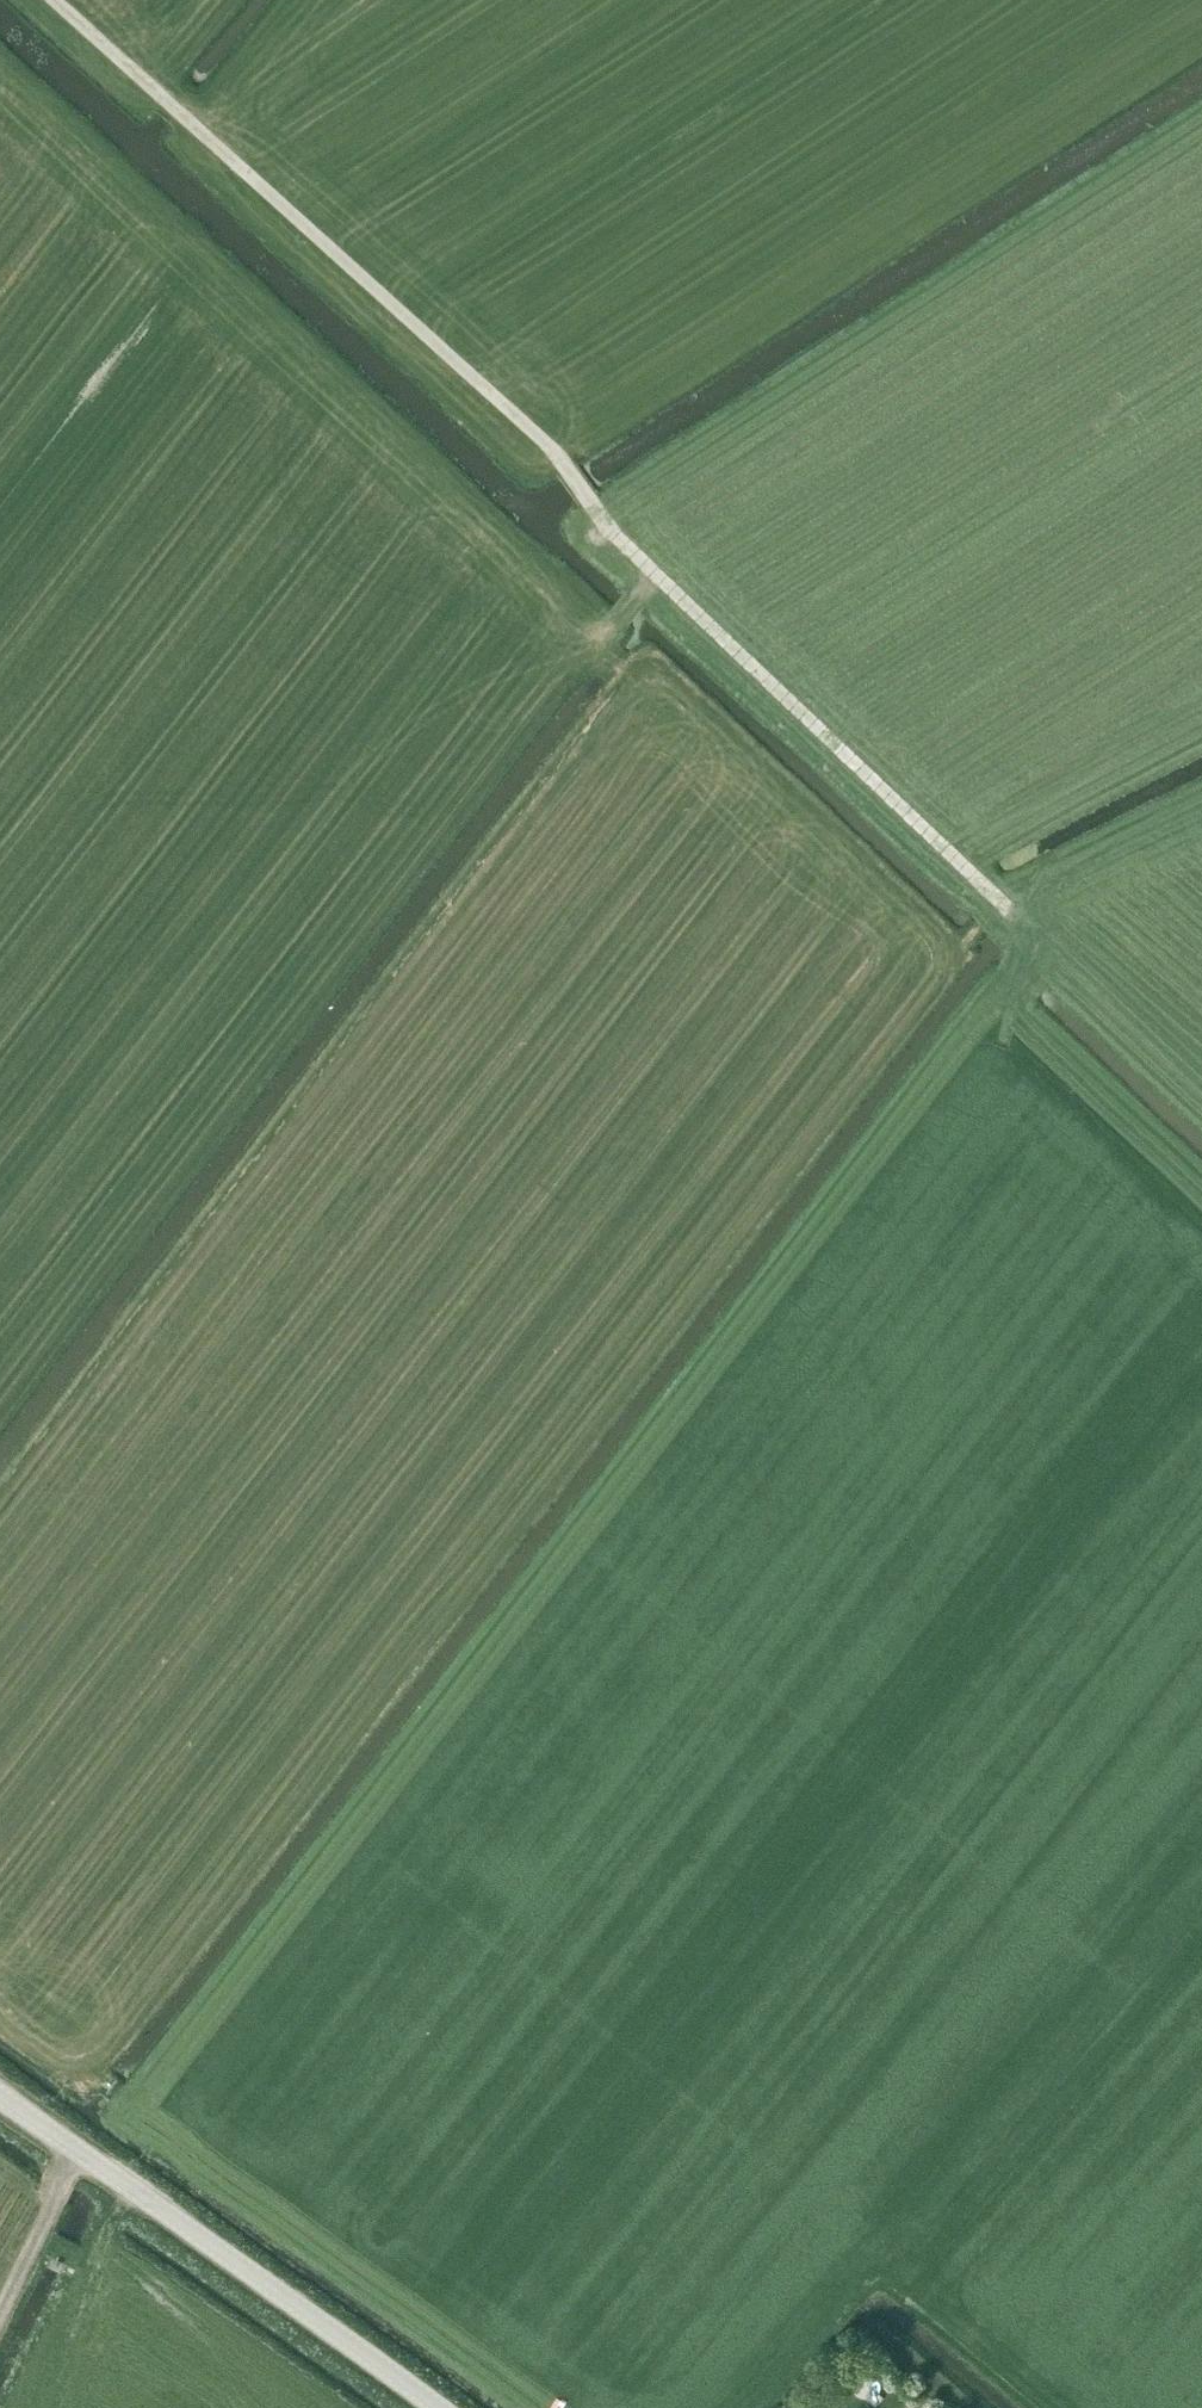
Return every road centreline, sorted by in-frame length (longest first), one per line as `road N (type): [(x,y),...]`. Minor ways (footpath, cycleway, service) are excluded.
road 1 (track): [(57,0),(566,461),(596,505)]
road 2 (tertiary): [(438,2407),(0,2095)]

